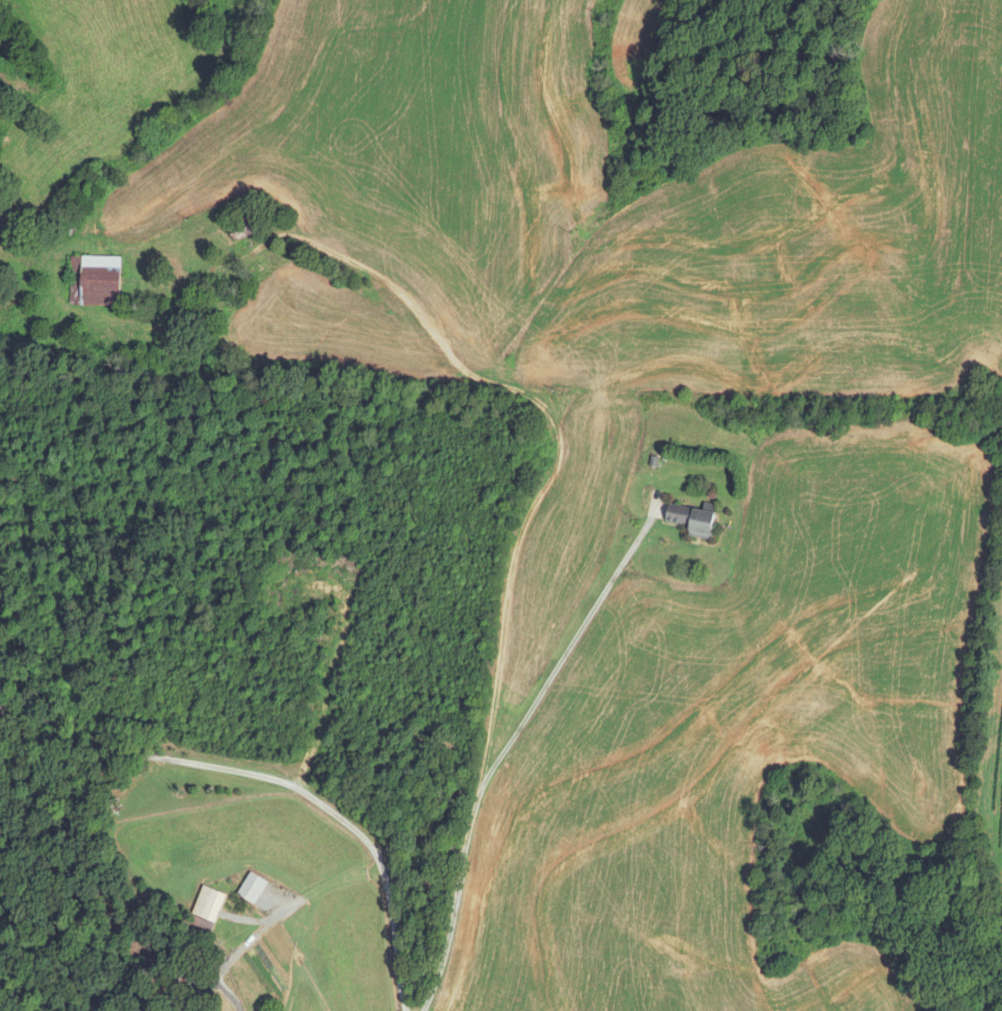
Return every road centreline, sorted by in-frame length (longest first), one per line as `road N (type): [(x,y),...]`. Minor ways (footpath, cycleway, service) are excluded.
road 1 (residential): [(425,1010),(451,938),(517,551),(566,433)]

